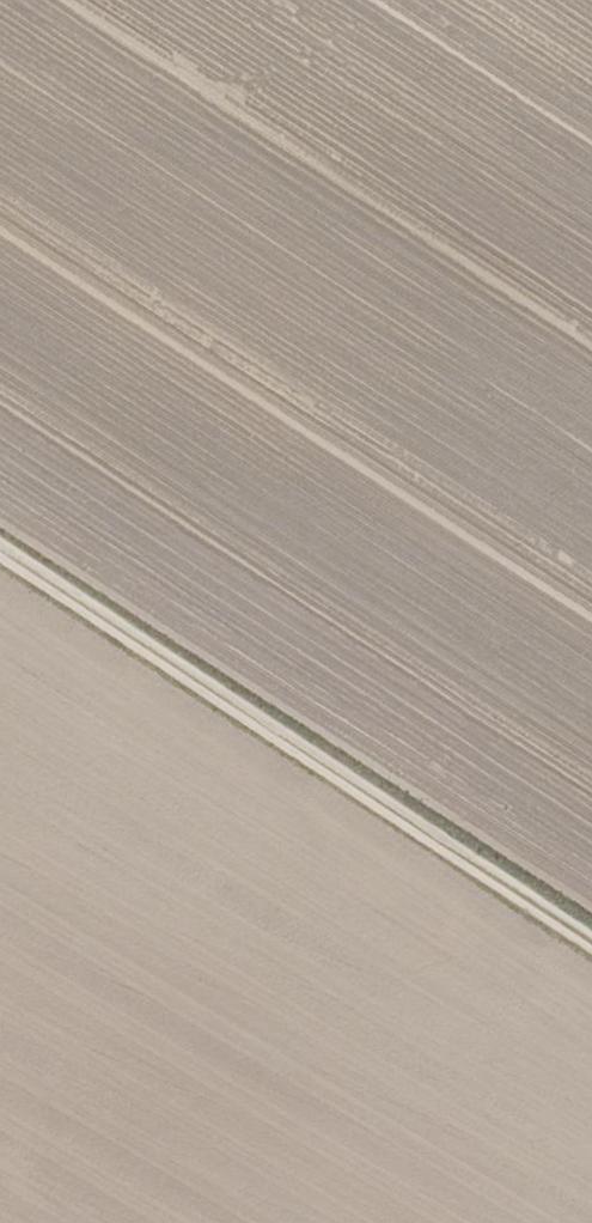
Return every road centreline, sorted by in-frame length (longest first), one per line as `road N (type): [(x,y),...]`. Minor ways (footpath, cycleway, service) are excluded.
road 1 (track): [(591,942),(0,546)]

